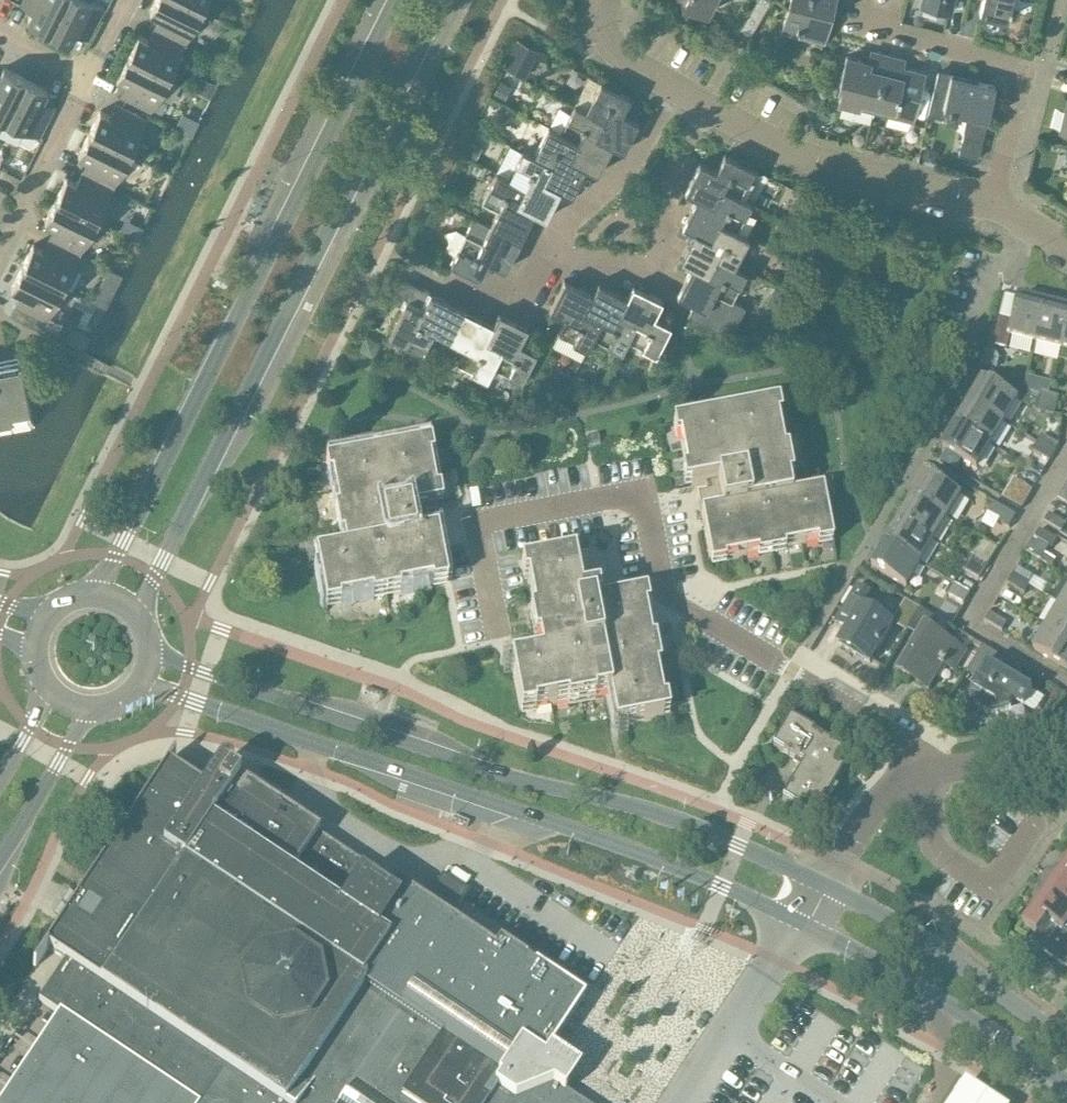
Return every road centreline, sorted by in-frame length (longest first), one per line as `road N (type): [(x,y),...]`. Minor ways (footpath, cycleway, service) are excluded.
road 1 (secondary): [(828,888),(706,830),(465,766),(150,652)]
road 2 (residential): [(920,769),(895,731),(671,600),(648,487),(480,519),(502,636)]
road 3 (secondary): [(137,615),(444,0)]
road 4 (secondary): [(394,0),(96,595)]
road 5 (residential): [(700,105),(654,249),(642,264),(563,261),(551,250),(552,236),(641,153),(669,90)]
road 6 (residential): [(1009,214),(1042,68),(868,25)]
road 7 (residential): [(1009,214),(812,156),(700,105)]
road 8 (residential): [(1066,680),(972,623),(1066,463)]
road 9 (secondary): [(1066,1043),(898,925),(828,888)]
road 10 (secondary): [(544,822),(652,858),(805,925)]
road 11 (secondary): [(301,740),(544,822)]
road 12 (residential): [(920,769),(944,847),(994,880),(1034,819)]
road 13 (residential): [(0,260),(85,77)]
road 14 (secondary): [(0,859),(91,710)]
road 15 (secondary): [(141,684),(301,740)]
road 16 (residential): [(920,769),(1051,740),(1066,725)]
road 17 (secondary): [(805,925),(935,995)]
road 18 (secondary): [(935,995),(1057,1076)]
road 19 (residential): [(971,355),(1009,214)]
road 20 (unclassified): [(729,1033),(805,925)]
road 21 (residential): [(840,864),(880,793),(920,769)]
road 22 (unclassified): [(832,1102),(729,1033)]
road 23 (residential): [(669,90),(616,54),(602,28),(603,0)]

